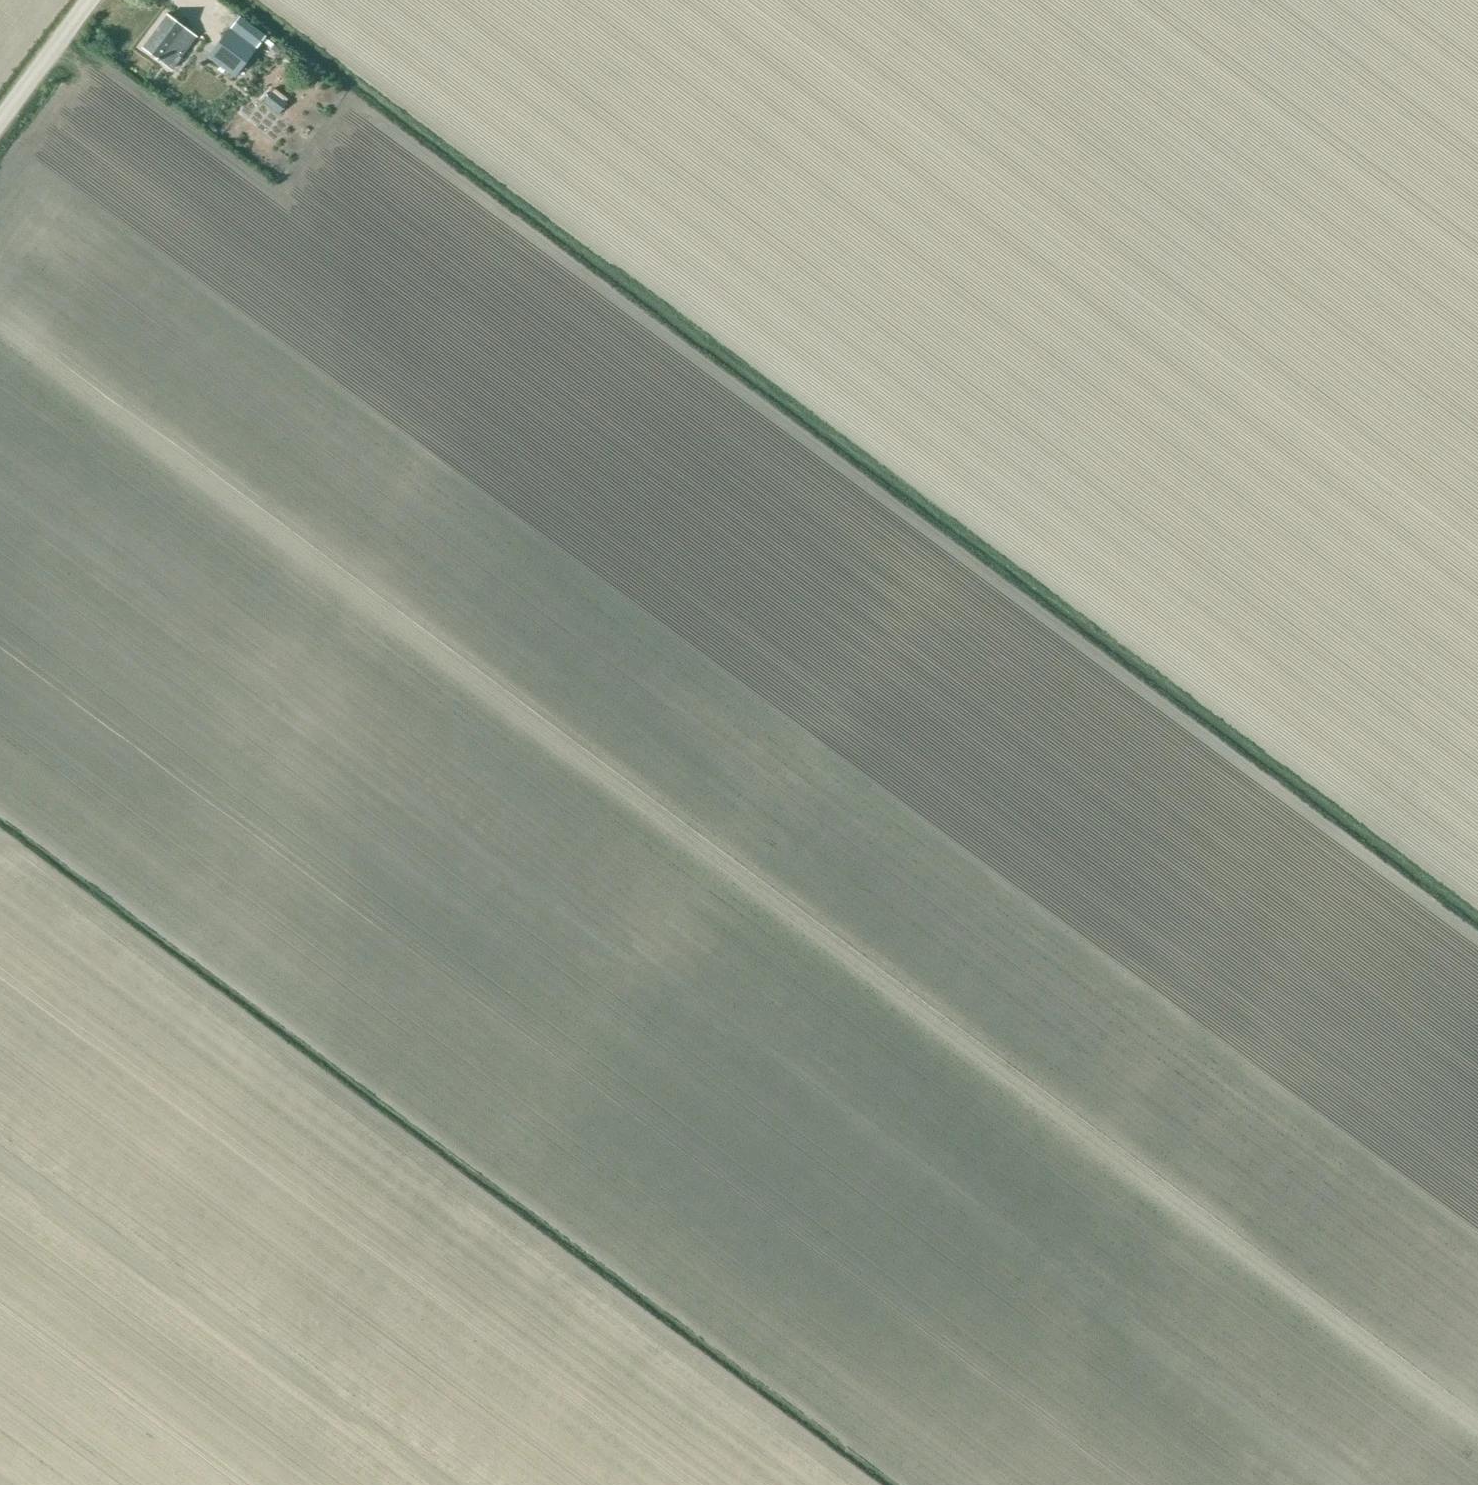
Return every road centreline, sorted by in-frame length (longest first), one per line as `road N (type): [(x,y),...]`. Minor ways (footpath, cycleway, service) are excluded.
road 1 (tertiary): [(0,122),(91,0)]

